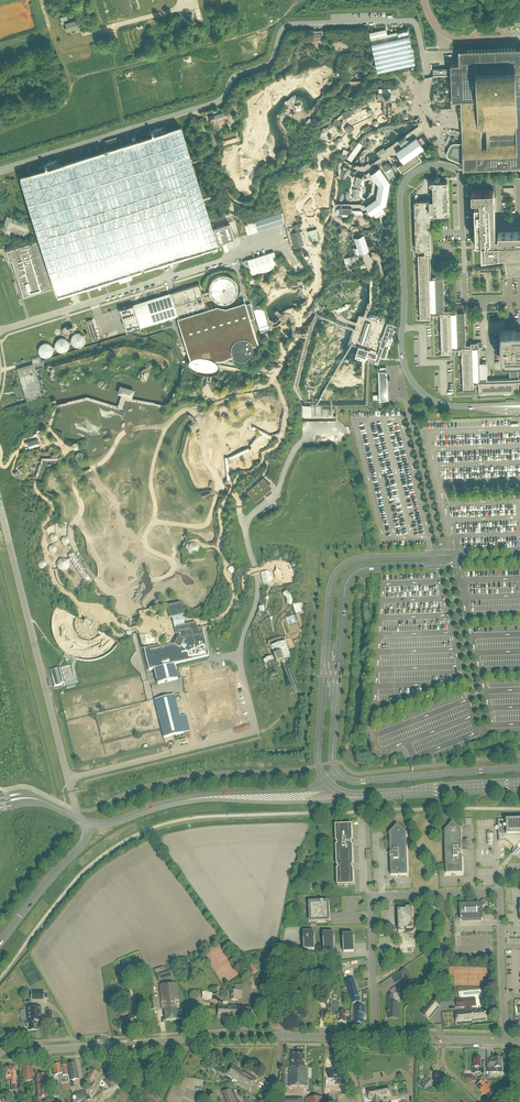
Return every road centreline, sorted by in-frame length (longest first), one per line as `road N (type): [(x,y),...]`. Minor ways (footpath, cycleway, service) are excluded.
road 1 (track): [(86,567),(71,535),(81,511),(76,479),(106,459),(123,433),(166,426),(188,409),(200,421),(217,482),(213,509),(203,526),(151,527),(147,547),(173,571),(141,581)]
road 2 (residential): [(505,1042),(500,892),(370,897),(376,1038)]
road 3 (tertiary): [(519,769),(359,782),(339,775),(316,789),(194,799)]
road 4 (tertiary): [(194,799),(325,801),(519,786)]
road 5 (track): [(280,20),(69,78),(66,102),(42,118)]
road 6 (tertiary): [(0,943),(81,847),(89,823),(194,799)]
road 7 (tertiary): [(105,1046),(282,1037)]

